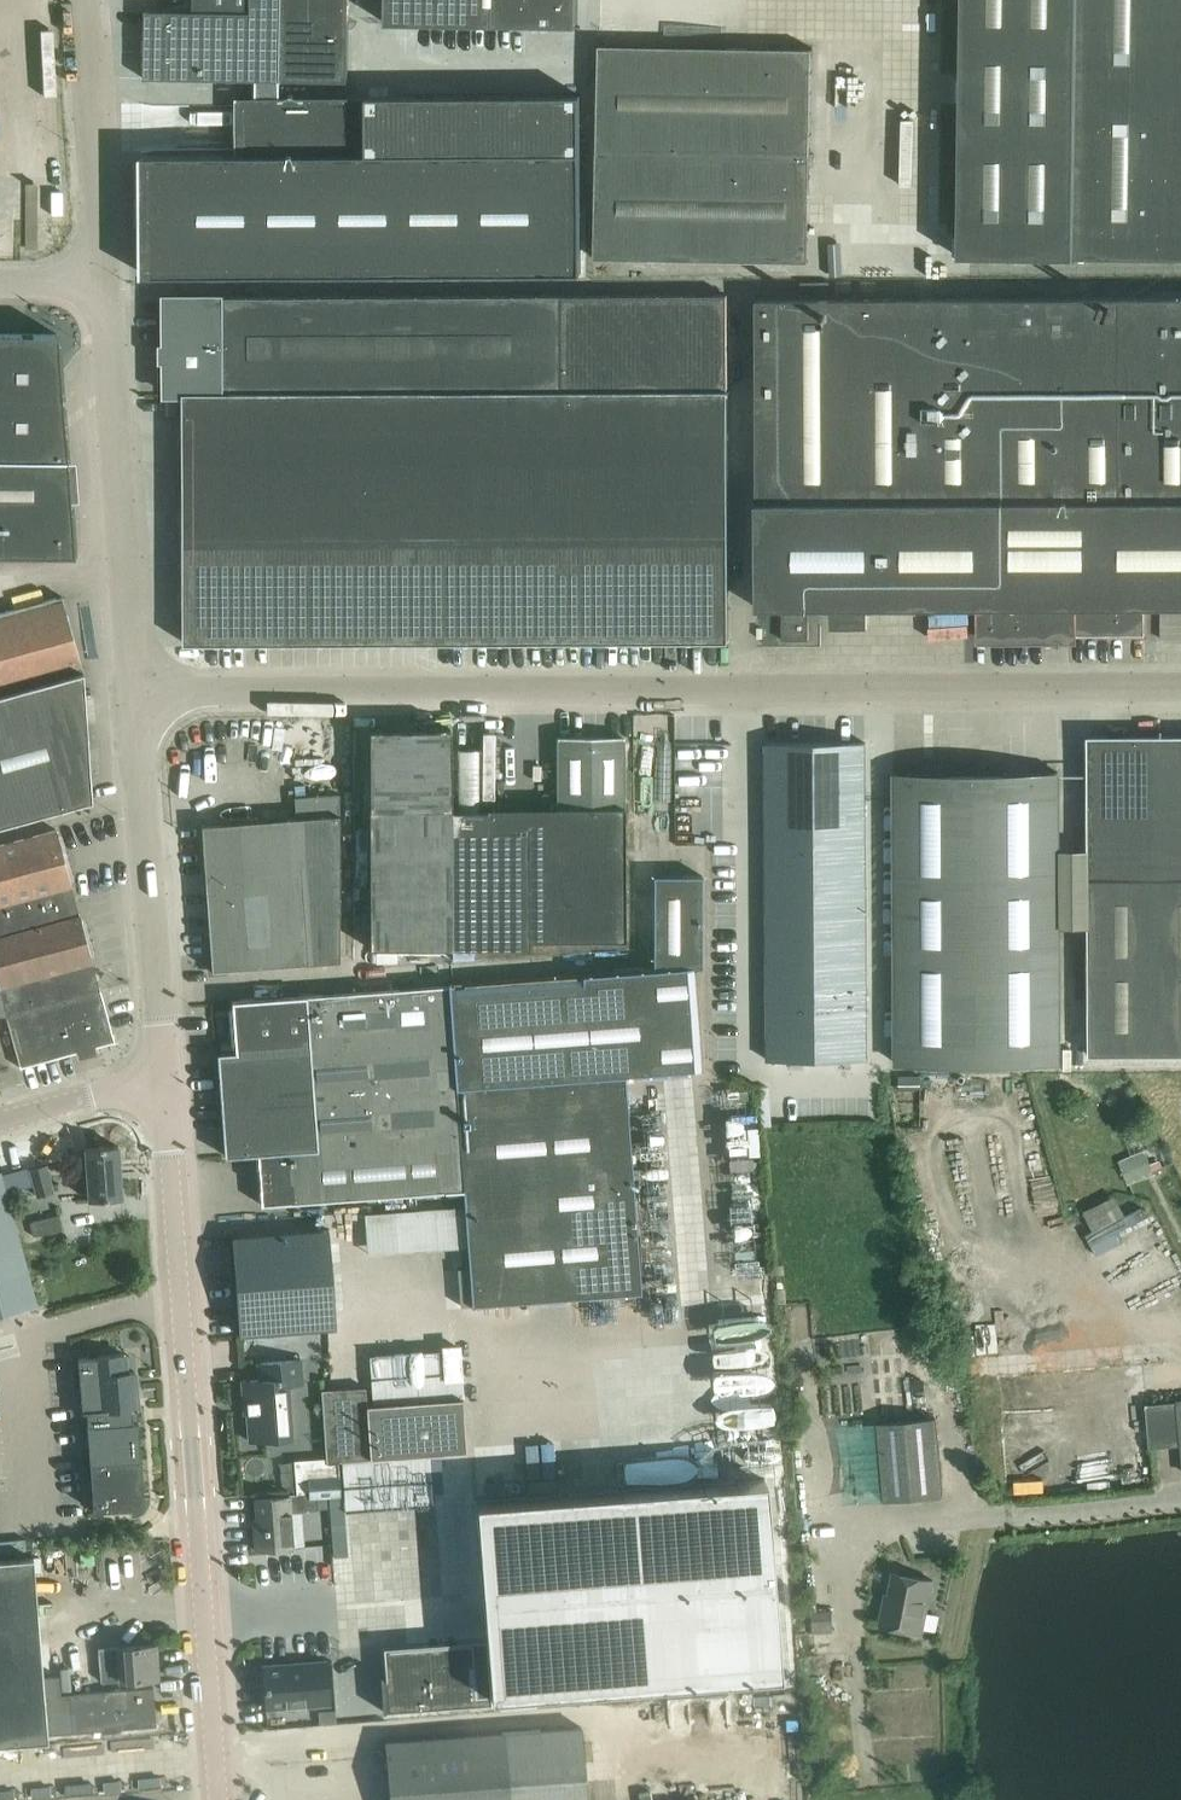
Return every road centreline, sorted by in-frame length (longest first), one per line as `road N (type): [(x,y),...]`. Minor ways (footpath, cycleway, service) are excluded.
road 1 (tertiary): [(137,692),(1180,687)]
road 2 (tertiary): [(218,1799),(164,1071)]
road 3 (unclassified): [(137,692),(106,284)]
road 4 (tertiary): [(164,1071),(137,692)]
road 5 (unclassified): [(1180,1495),(861,1531)]
road 6 (unclassified): [(106,284),(83,0)]
road 7 (tertiary): [(0,1117),(164,1071)]

